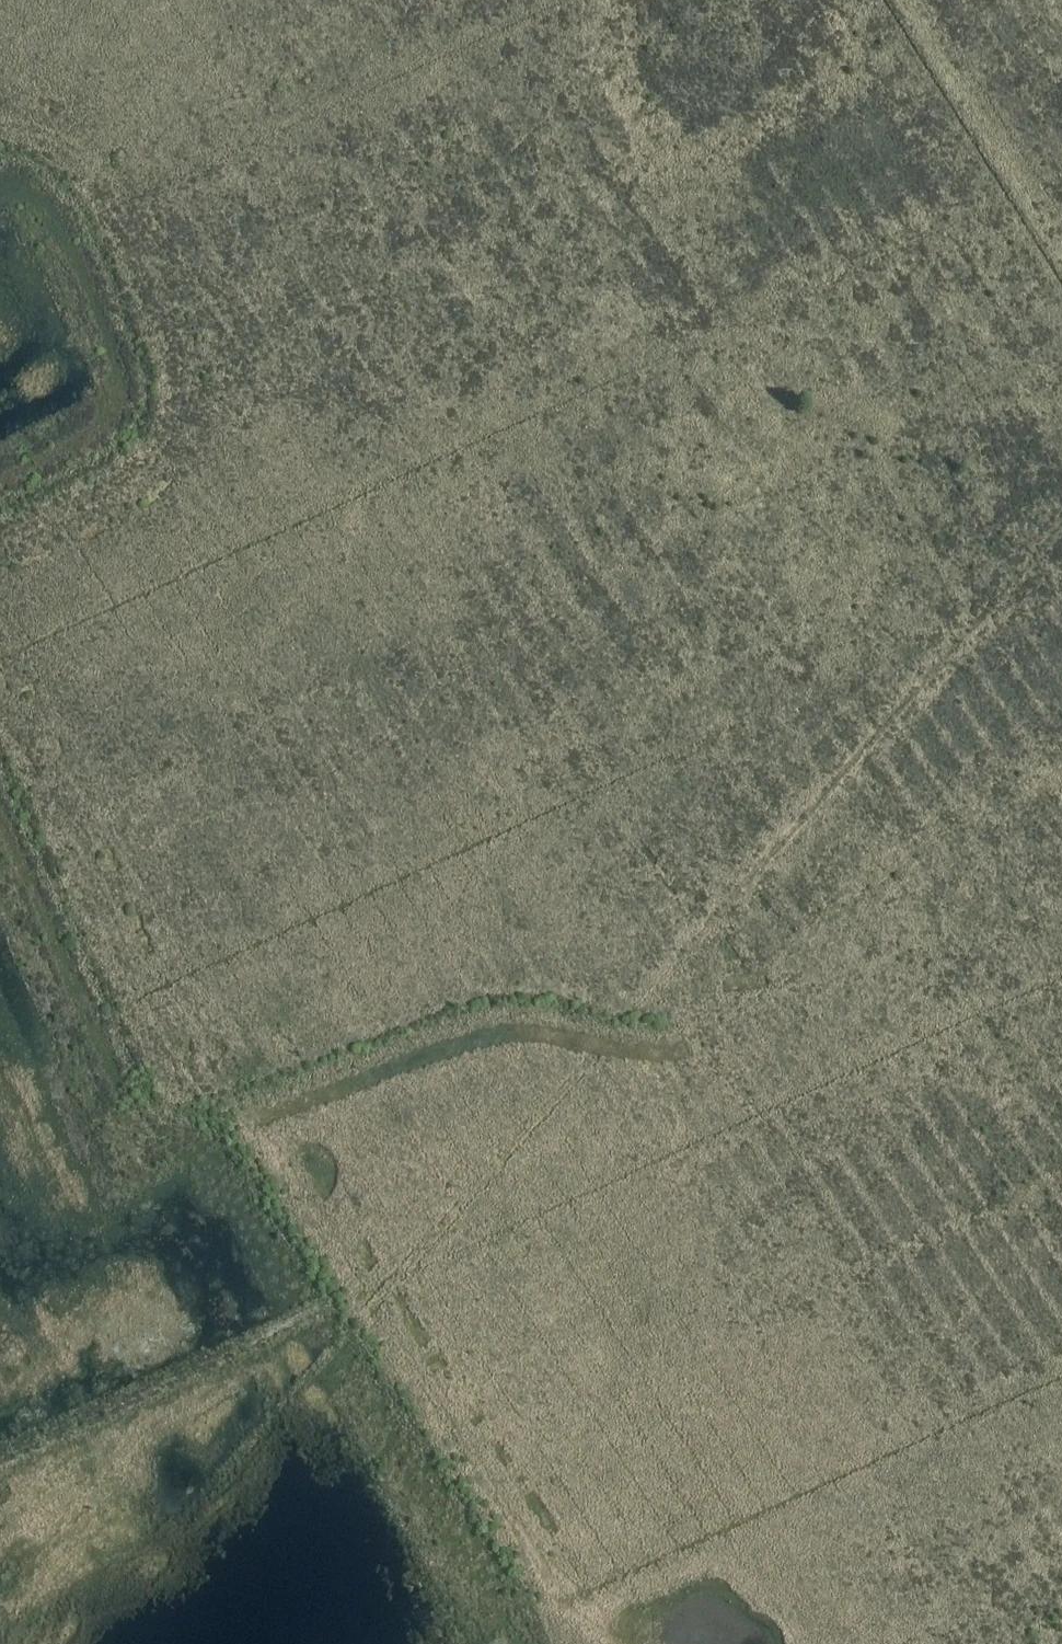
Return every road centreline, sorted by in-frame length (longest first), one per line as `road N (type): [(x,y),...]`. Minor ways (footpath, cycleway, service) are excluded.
road 1 (track): [(326,1308),(0,1453)]

